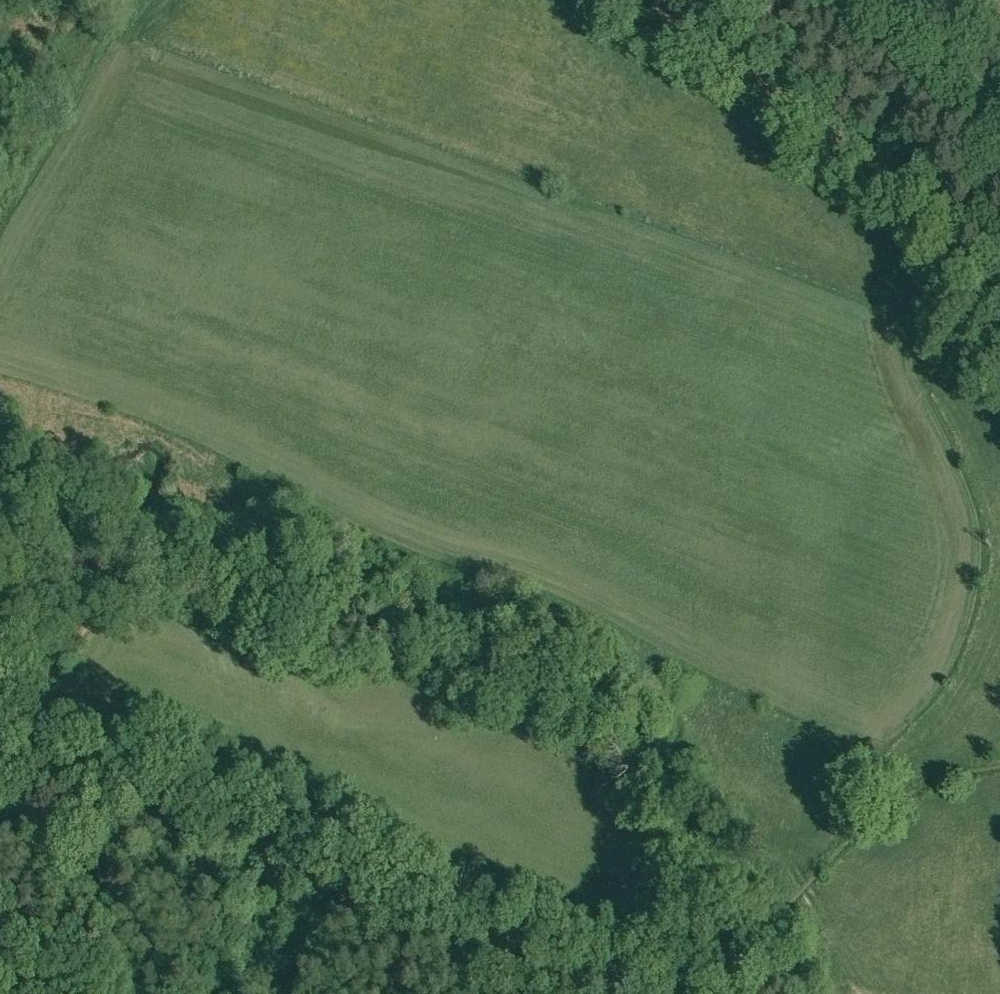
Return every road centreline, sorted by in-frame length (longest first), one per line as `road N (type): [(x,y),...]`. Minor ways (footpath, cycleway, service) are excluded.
road 1 (track): [(0,748),(94,774),(422,919),(588,981),(672,984)]
road 2 (track): [(999,290),(919,192),(692,0)]

